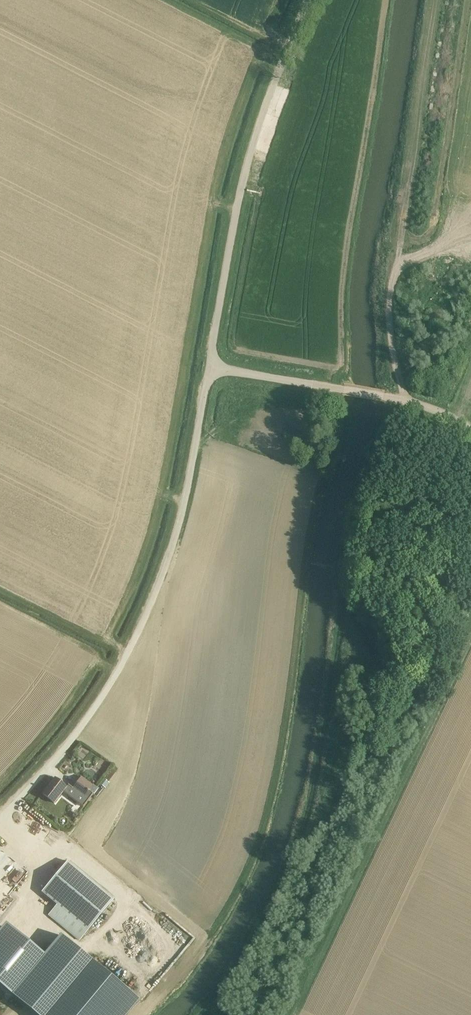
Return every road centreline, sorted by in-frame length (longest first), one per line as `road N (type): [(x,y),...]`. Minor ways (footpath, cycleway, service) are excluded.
road 1 (unclassified): [(0,819),(80,734),(142,634),(183,510),(210,372)]
road 2 (unclassified): [(210,372),(242,186),(308,0)]
road 3 (unclassified): [(470,424),(405,398),(210,372)]

